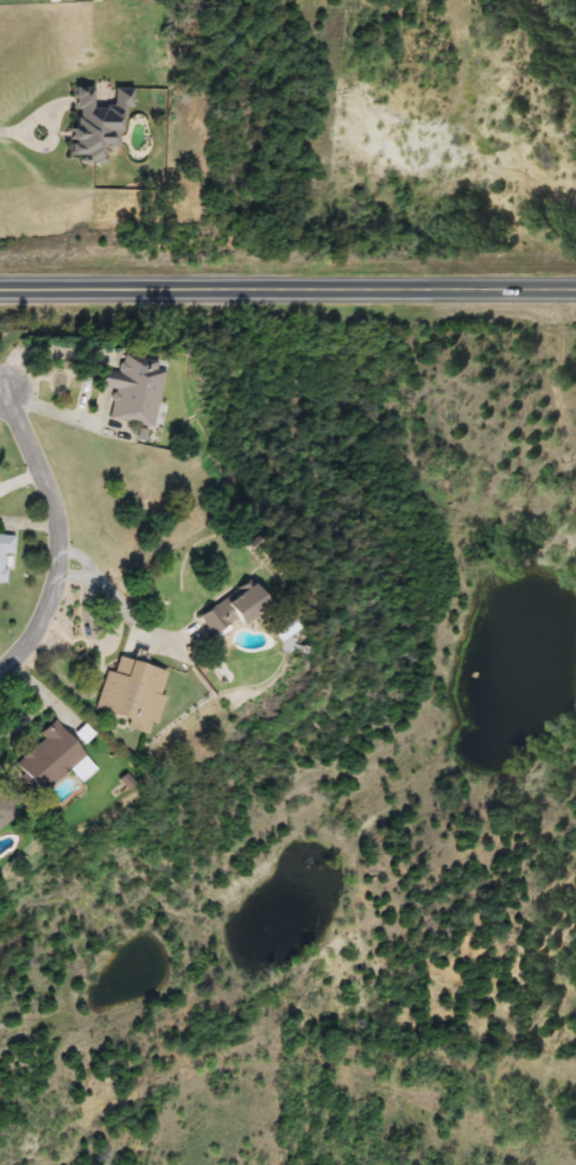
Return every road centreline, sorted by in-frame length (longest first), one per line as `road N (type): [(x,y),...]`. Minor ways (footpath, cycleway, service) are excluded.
road 1 (tertiary): [(575,288),(0,287)]
road 2 (residential): [(0,658),(46,604),(62,545),(58,515),(10,390)]

